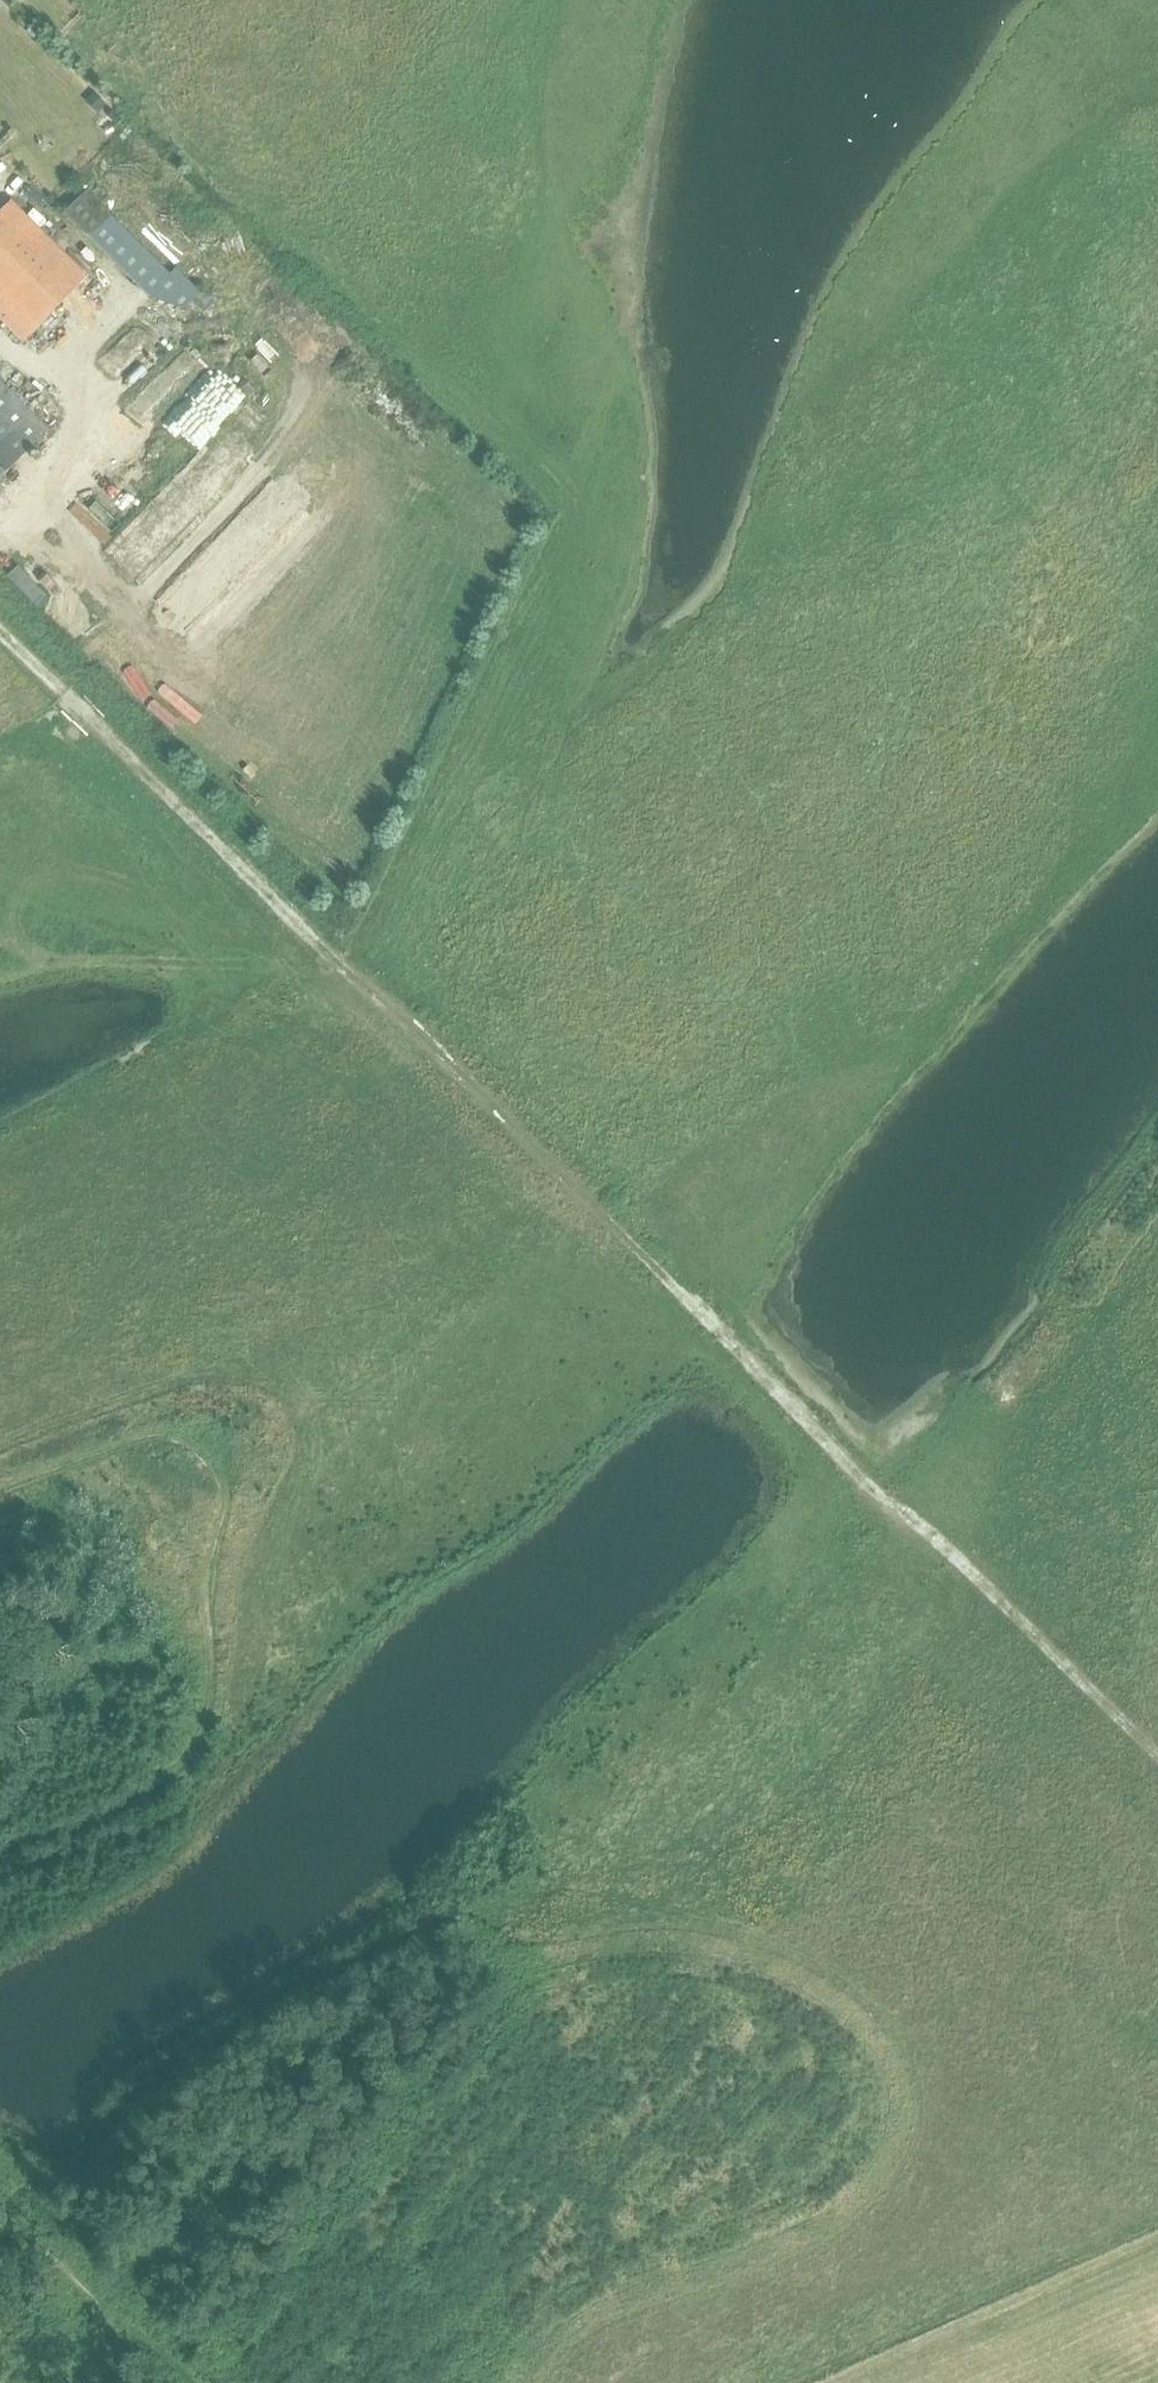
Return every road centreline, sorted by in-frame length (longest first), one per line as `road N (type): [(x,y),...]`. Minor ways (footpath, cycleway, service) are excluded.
road 1 (track): [(0,633),(1157,1774)]
road 2 (track): [(848,2382),(1157,2237)]

